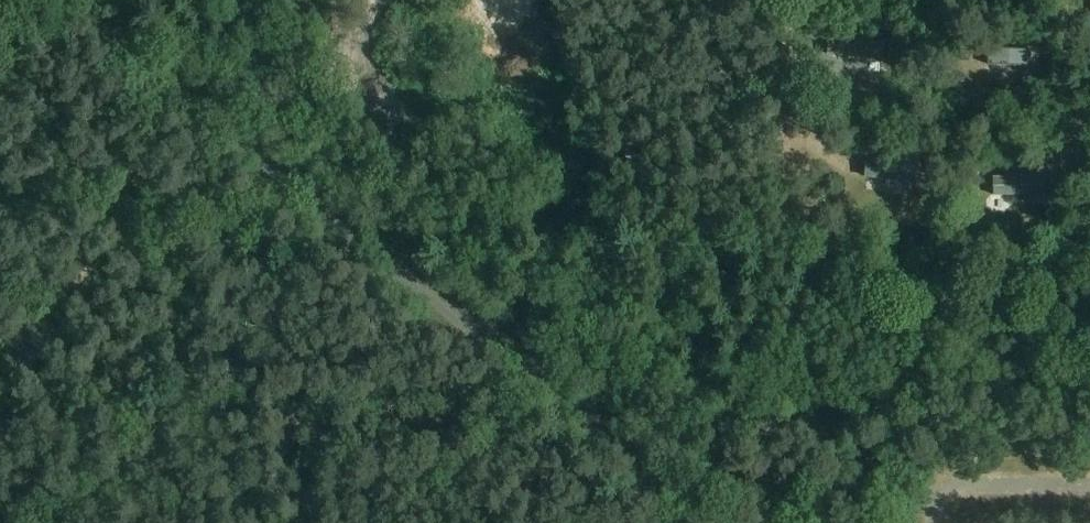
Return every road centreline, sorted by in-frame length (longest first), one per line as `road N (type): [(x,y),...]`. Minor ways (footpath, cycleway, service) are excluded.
road 1 (unclassified): [(716,522),(64,0)]
road 2 (track): [(235,138),(41,330),(0,360)]

